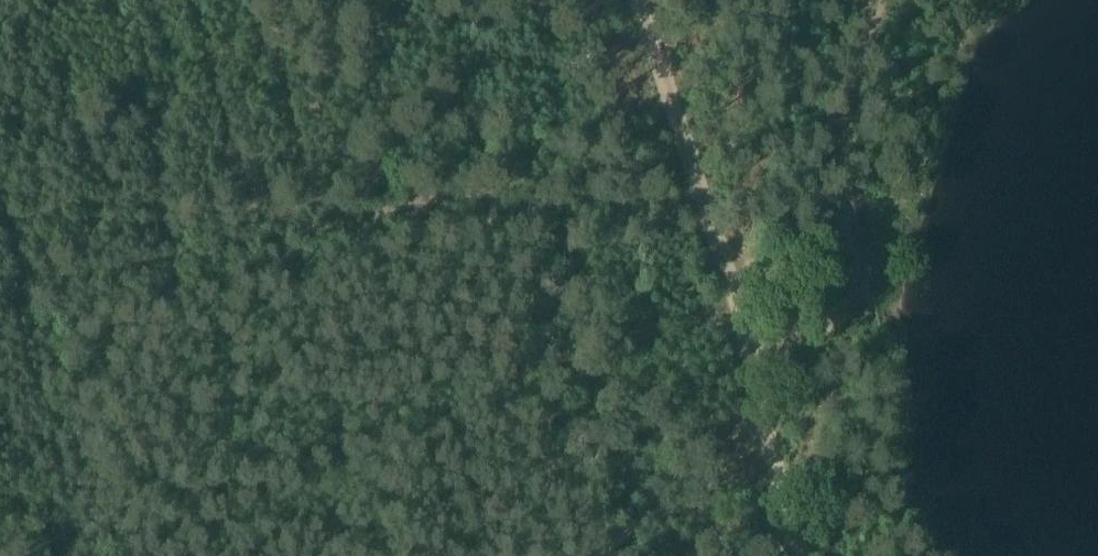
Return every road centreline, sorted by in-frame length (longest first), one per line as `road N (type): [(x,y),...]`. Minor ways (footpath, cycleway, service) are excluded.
road 1 (track): [(636,0),(799,555)]

